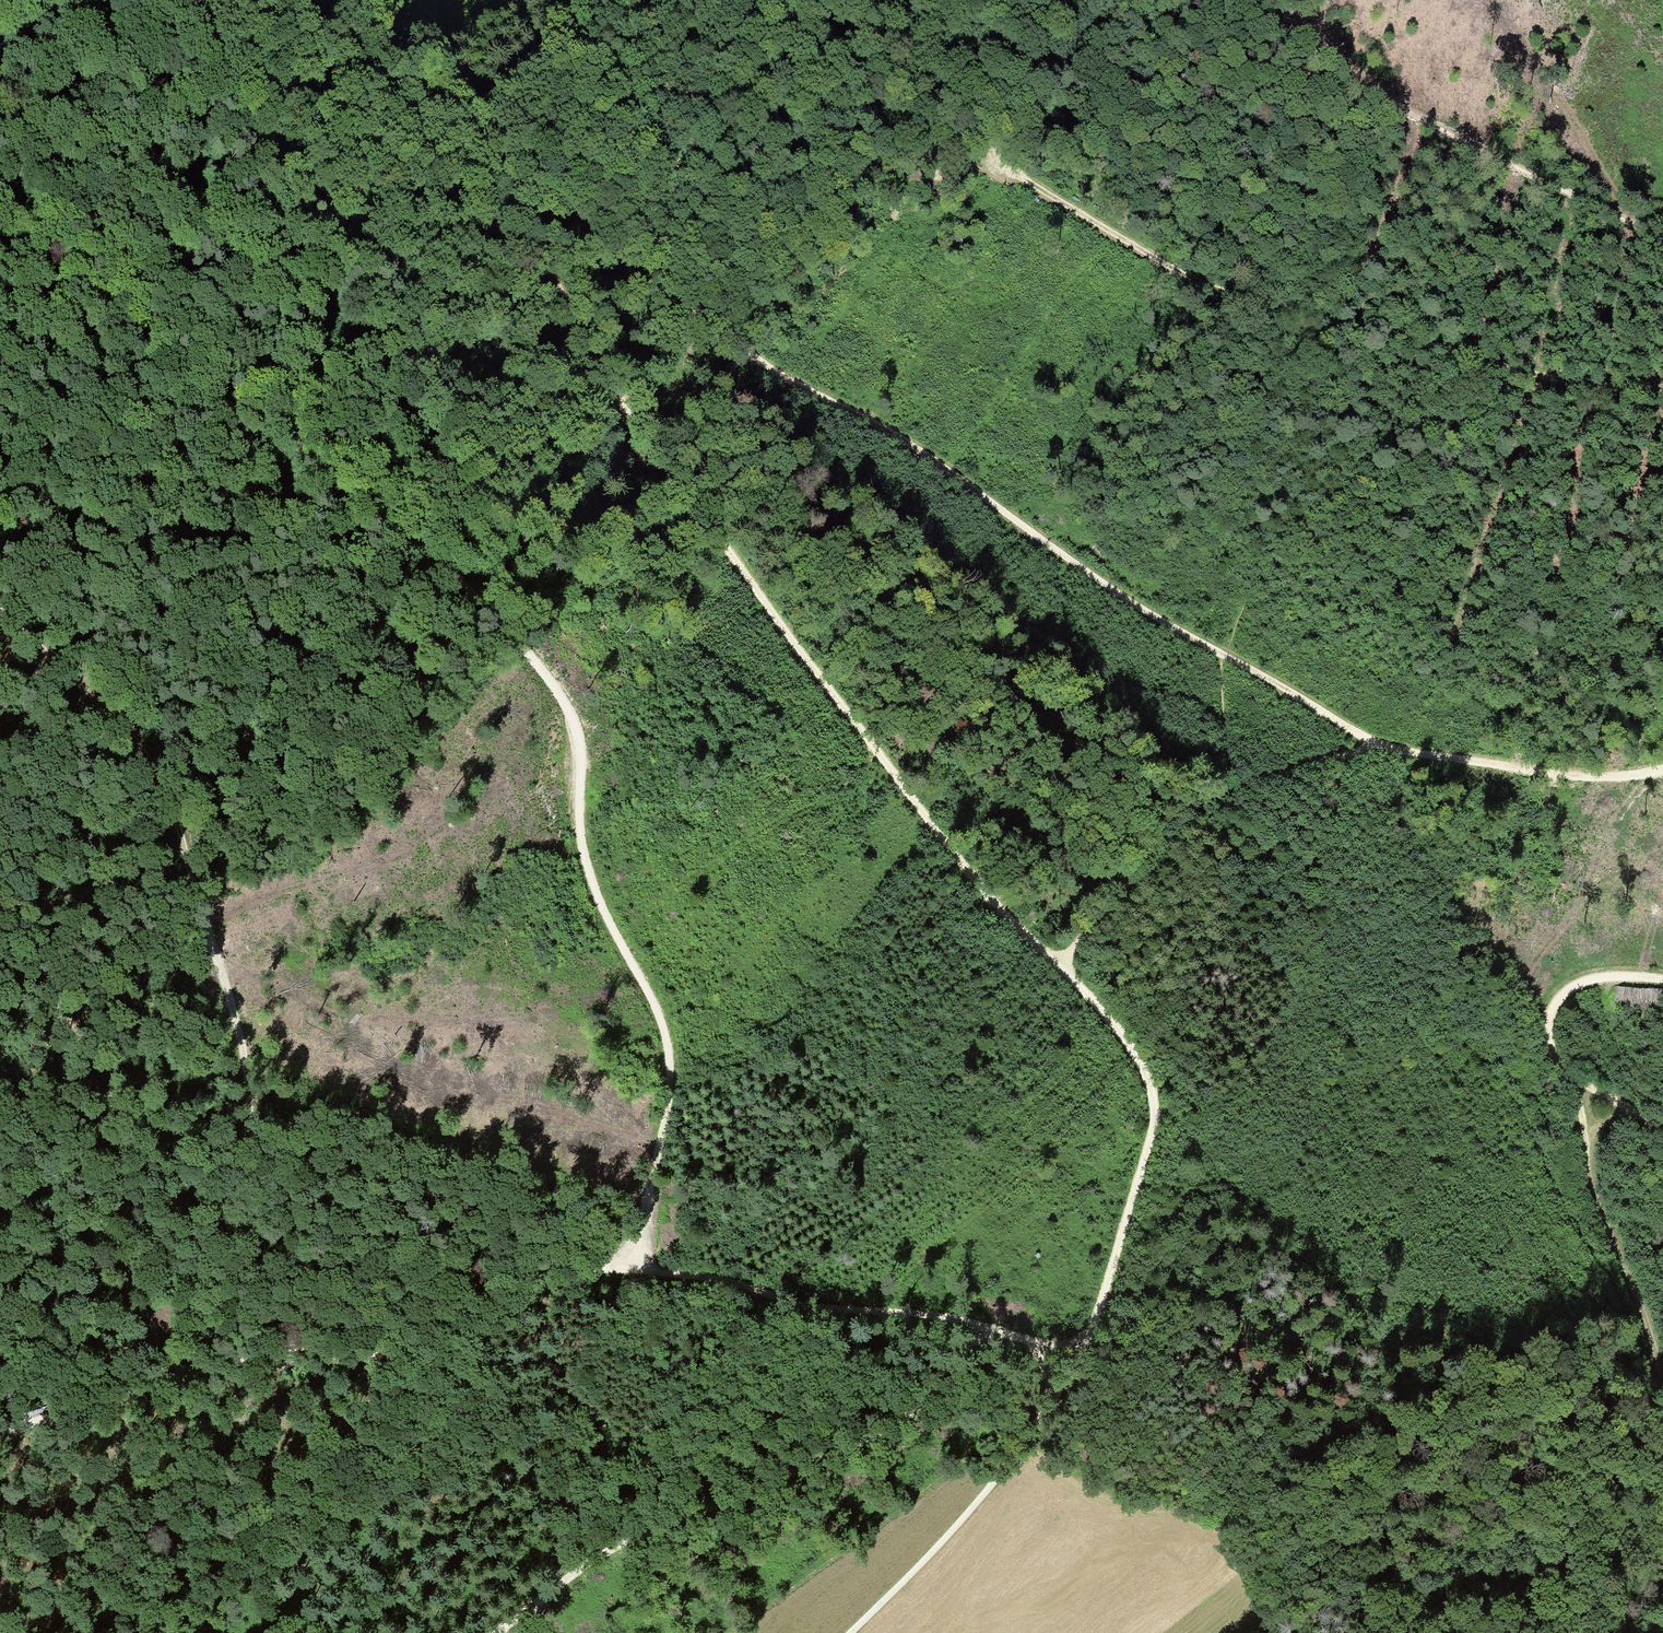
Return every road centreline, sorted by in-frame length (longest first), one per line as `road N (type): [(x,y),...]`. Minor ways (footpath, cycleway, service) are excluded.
road 1 (track): [(0,243),(464,585),(522,645),(573,724),(582,851),(606,919),(668,1037),(670,1085),(635,1263),(508,1298),(458,1329),(393,1348),(297,1349),(216,1363),(0,1431)]
road 2 (track): [(1064,970),(972,878),(668,470),(575,325),(516,205),(428,94),(320,0)]
road 3 (track): [(792,0),(706,107),(669,170),(681,269),(712,318),(799,389),(909,447),(1063,556),(1220,653)]
road 4 (track): [(1662,391),(1529,375),(1217,292),(1081,220),(1014,170),(993,132),(993,71),(1025,0)]
road 5 (track): [(161,1382),(246,1131),(246,1072),(190,860),(141,741),(0,613)]
road 6 (track): [(1064,970),(1134,1055),(1153,1101),(1148,1150),(1093,1324),(1069,1376),(1002,1471),(851,1632)]
road 7 (track): [(0,153),(38,178),(302,293),(394,362),(567,637)]
road 8 (track): [(1662,1399),(1508,1092),(1441,1000),(1233,790)]
road 9 (track): [(1002,1329),(964,1349),(896,1423),(866,1442),(674,1502),(590,1553),(495,1632)]
road 10 (track): [(1555,185),(1496,306),(1428,407),(1384,462),(1309,506),(1220,653)]
road 11 (track): [(635,1263),(819,1306),(1002,1329),(1028,1340),(1041,1361),(1050,1404)]
road 12 (track): [(1220,653),(1336,725),(1397,749),(1548,775),(1662,771)]
road 13 (track): [(1319,0),(1322,39),(1353,78),(1662,244)]
road 14 (track): [(1220,653),(1222,765),(1199,810),(1064,970)]
road 15 (track): [(1662,1393),(1647,1327),(1587,1178),(1571,1079)]
road 16 (track): [(1662,1127),(1571,1079),(1557,1064),(1548,1026),(1557,1002),(1573,989),(1614,978),(1662,980)]
road 17 (track): [(1199,810),(1223,793),(1373,742)]

